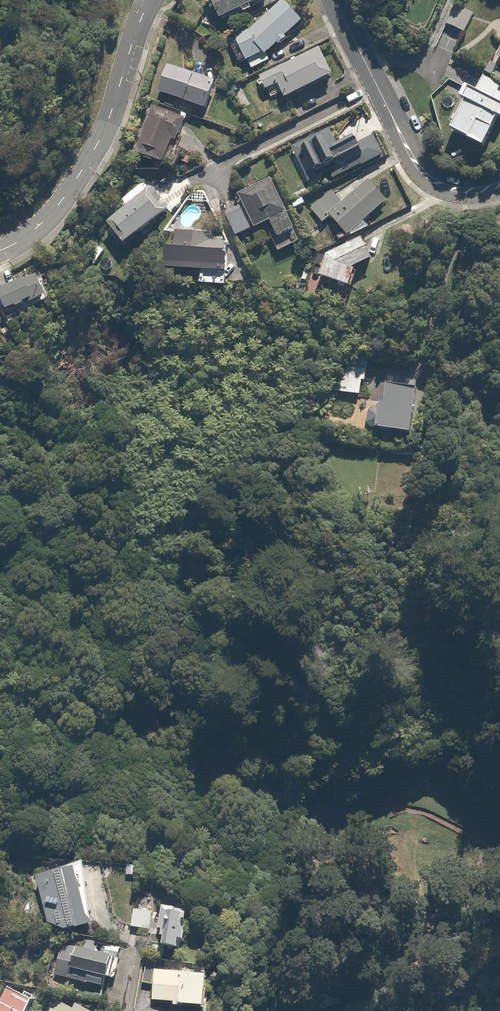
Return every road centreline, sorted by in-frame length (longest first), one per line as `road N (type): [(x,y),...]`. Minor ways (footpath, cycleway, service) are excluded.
road 1 (residential): [(0,250),(44,220),(97,148),(151,0)]
road 2 (residential): [(499,187),(456,192),(420,174),(335,0)]

